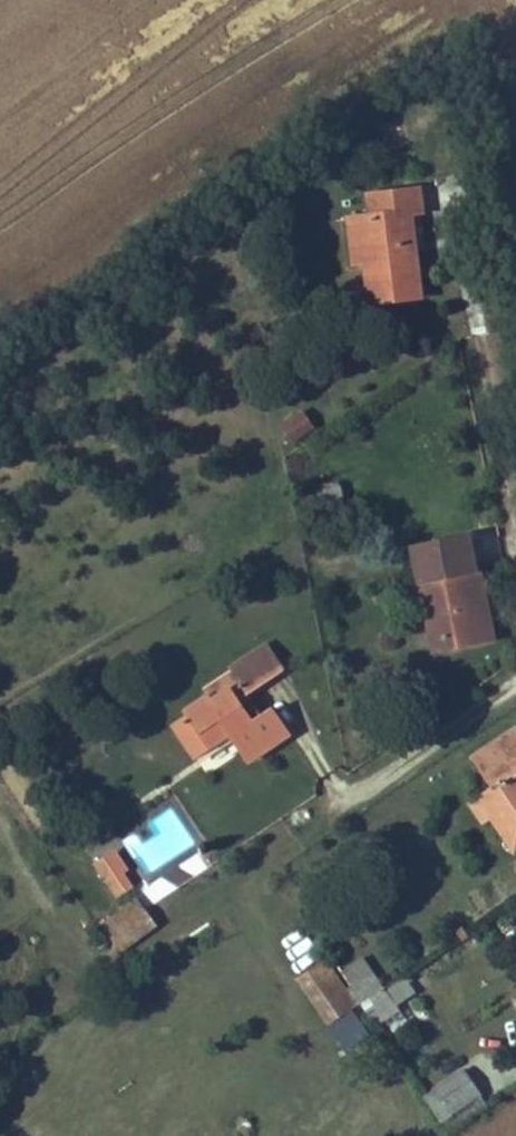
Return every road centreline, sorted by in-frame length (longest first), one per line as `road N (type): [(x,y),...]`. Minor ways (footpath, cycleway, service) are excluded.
road 1 (unclassified): [(262,886),(515,716)]
road 2 (unclassified): [(515,513),(478,351)]

